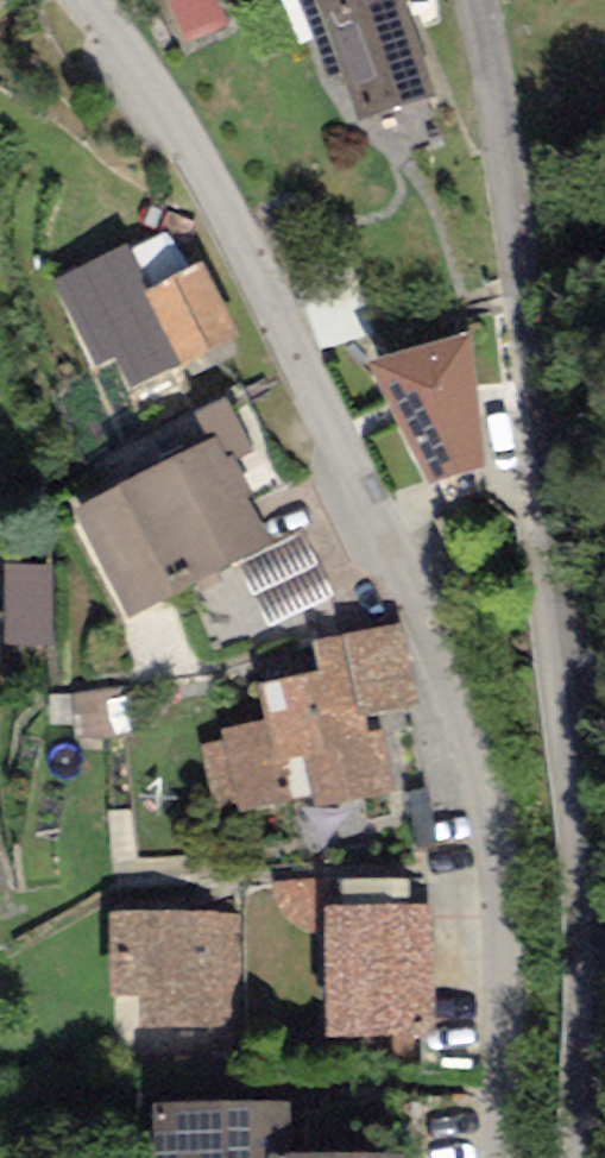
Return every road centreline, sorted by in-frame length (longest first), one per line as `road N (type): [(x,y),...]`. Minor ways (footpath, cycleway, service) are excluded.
road 1 (residential): [(498,1157),(501,965),(471,733),(199,153),(86,0)]
road 2 (tertiary): [(572,1157),(578,1037),(498,0)]

